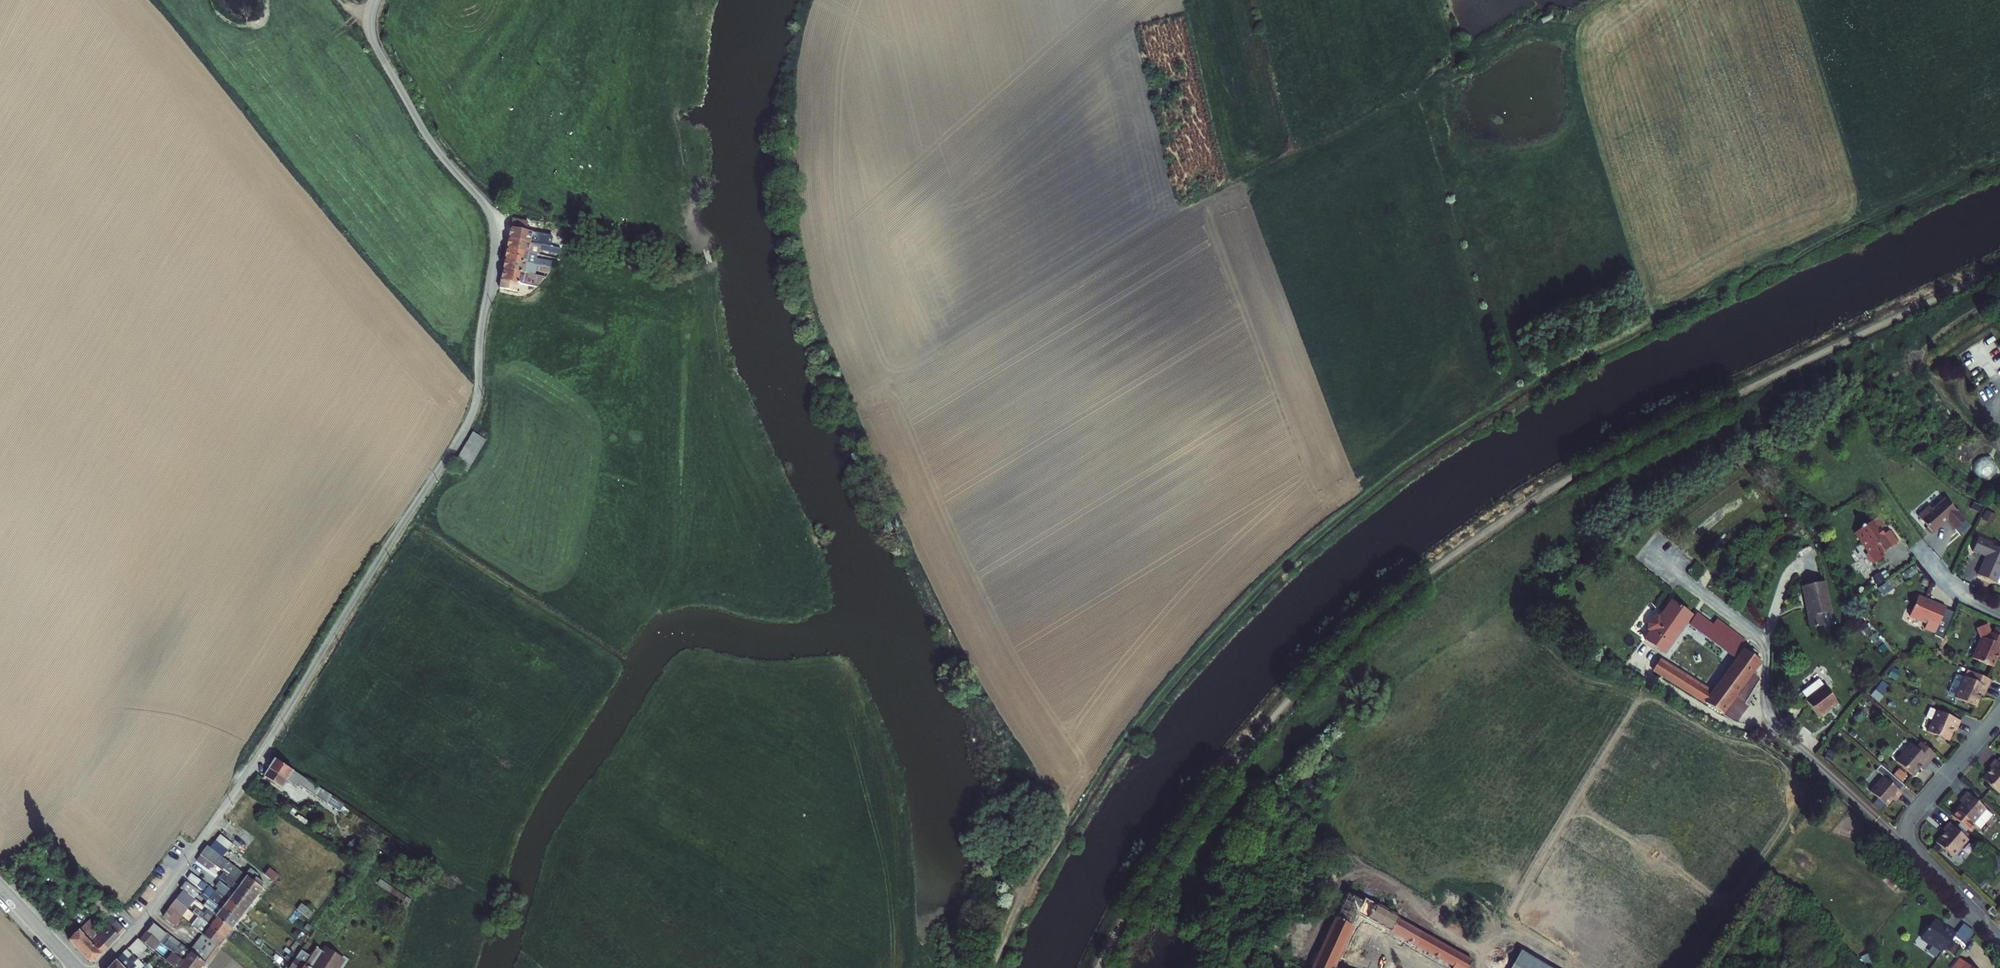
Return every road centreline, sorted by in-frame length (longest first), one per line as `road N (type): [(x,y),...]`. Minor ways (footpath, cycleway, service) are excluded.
road 1 (track): [(991,967),(1126,738),(1269,579),(1379,486),(1554,371),(1999,163)]
road 2 (unclassified): [(95,967),(152,908),(254,761),(470,421),(496,220),(439,155),(375,47),(369,23),(375,0)]
road 3 (residential): [(1905,833),(1773,720),(1765,694),(1768,638),(1791,569)]
road 4 (residential): [(1999,713),(1913,812),(1905,833)]
road 5 (residential): [(1905,833),(1913,851),(1999,939)]

